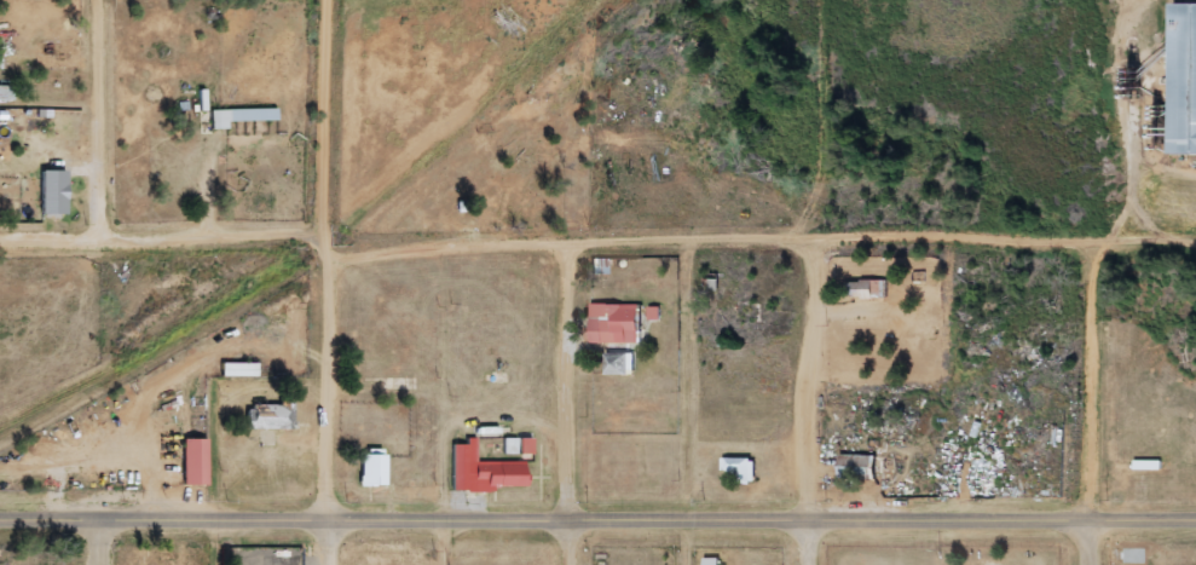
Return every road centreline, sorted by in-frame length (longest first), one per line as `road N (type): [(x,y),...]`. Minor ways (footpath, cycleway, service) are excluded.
road 1 (tertiary): [(1195,523),(0,522)]
road 2 (residential): [(329,266),(464,247),(689,238),(1195,242)]
road 3 (residential): [(332,564),(324,241),(330,0)]
road 4 (residential): [(0,240),(324,241)]
road 5 (residential): [(1094,564),(1093,288),(1109,243)]
road 6 (residential): [(815,564),(814,241)]
road 7 (residential): [(572,564),(568,243)]
road 8 (residential): [(105,240),(104,0)]

